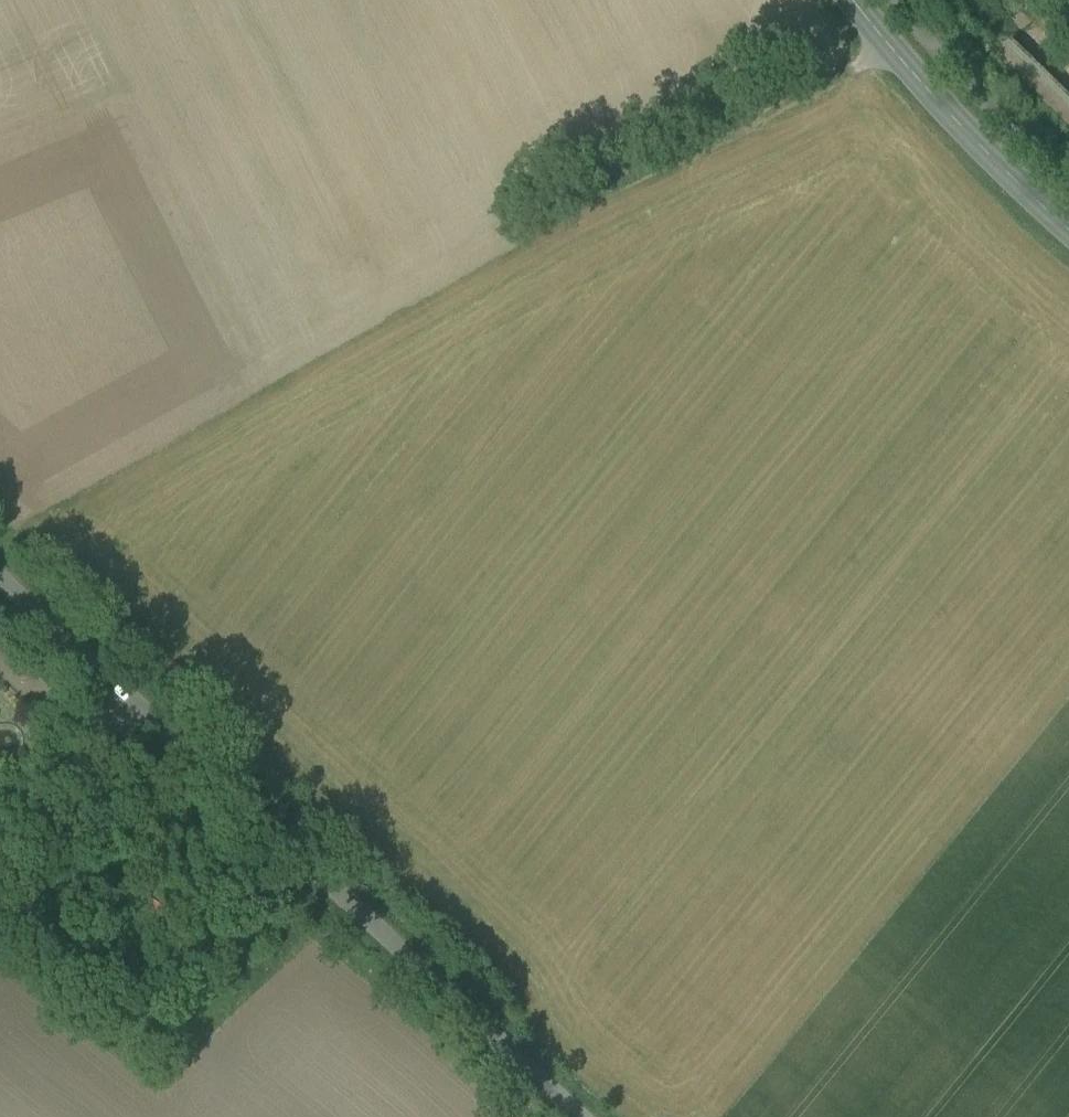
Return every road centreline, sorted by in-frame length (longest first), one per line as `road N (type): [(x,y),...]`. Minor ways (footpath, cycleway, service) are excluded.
road 1 (residential): [(583,1116),(129,699)]
road 2 (secondary): [(1068,229),(940,105),(854,0)]
road 3 (unclassified): [(129,699),(0,859)]
road 4 (residential): [(129,699),(0,579)]

